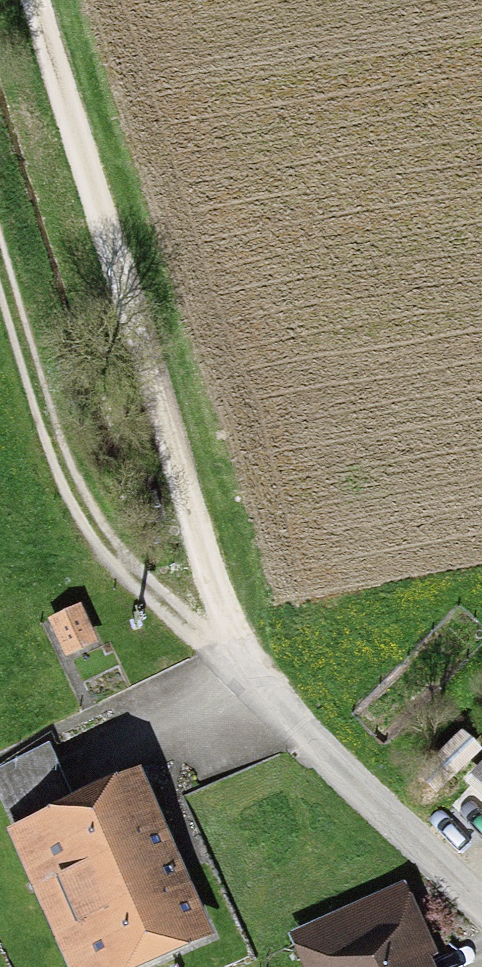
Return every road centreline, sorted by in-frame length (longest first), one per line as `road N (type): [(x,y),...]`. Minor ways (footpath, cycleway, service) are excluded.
road 1 (track): [(30,0),(208,572),(250,671),(307,738),(481,904)]
road 2 (track): [(250,671),(102,555),(59,479),(0,278)]

